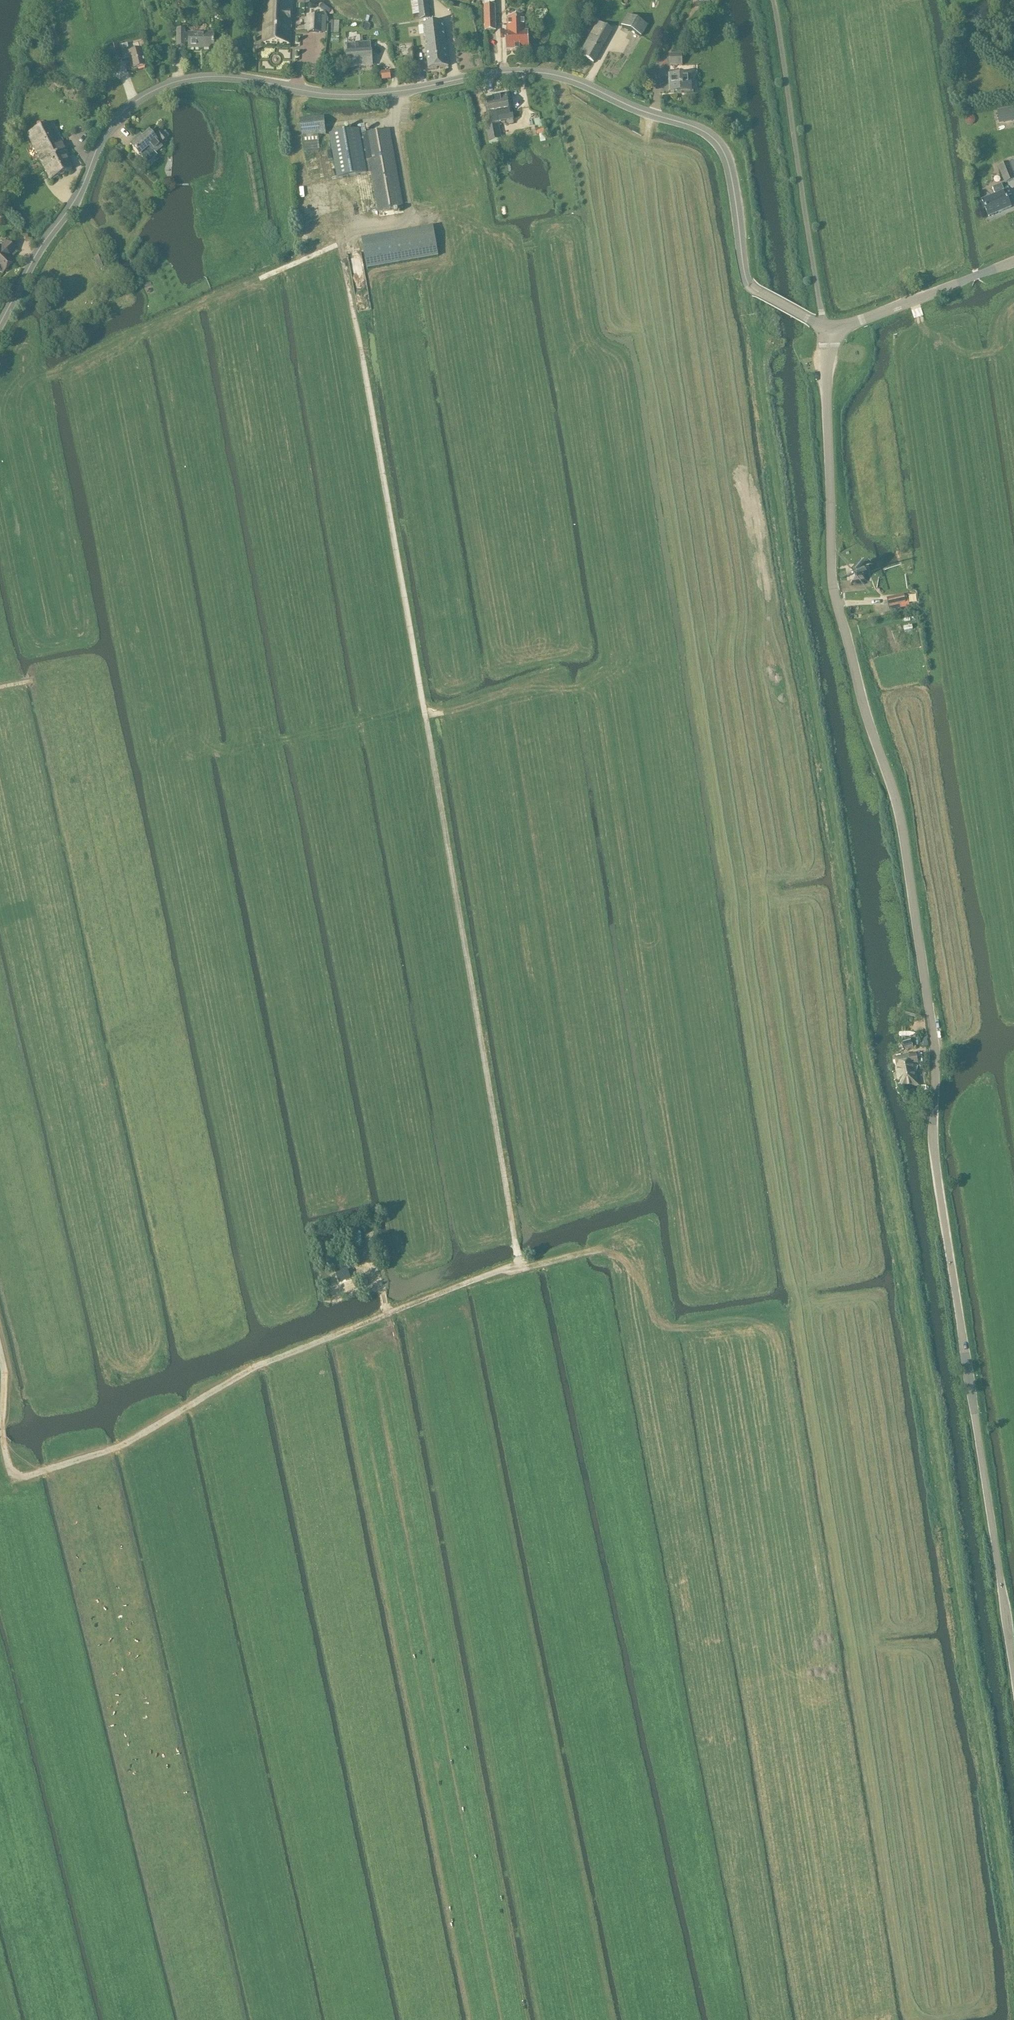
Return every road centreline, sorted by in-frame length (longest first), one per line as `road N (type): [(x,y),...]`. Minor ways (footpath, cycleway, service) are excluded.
road 1 (tertiary): [(1013,1681),(934,1156),(934,1048),(899,819),(831,591),(824,329)]
road 2 (track): [(519,1263),(339,233),(412,221),(408,201)]
road 3 (tertiary): [(0,323),(114,121),(168,84),(212,76),(345,95),(538,72),(701,129),(728,160),(745,274),(759,294)]
road 4 (tertiary): [(824,329),(1013,260)]

